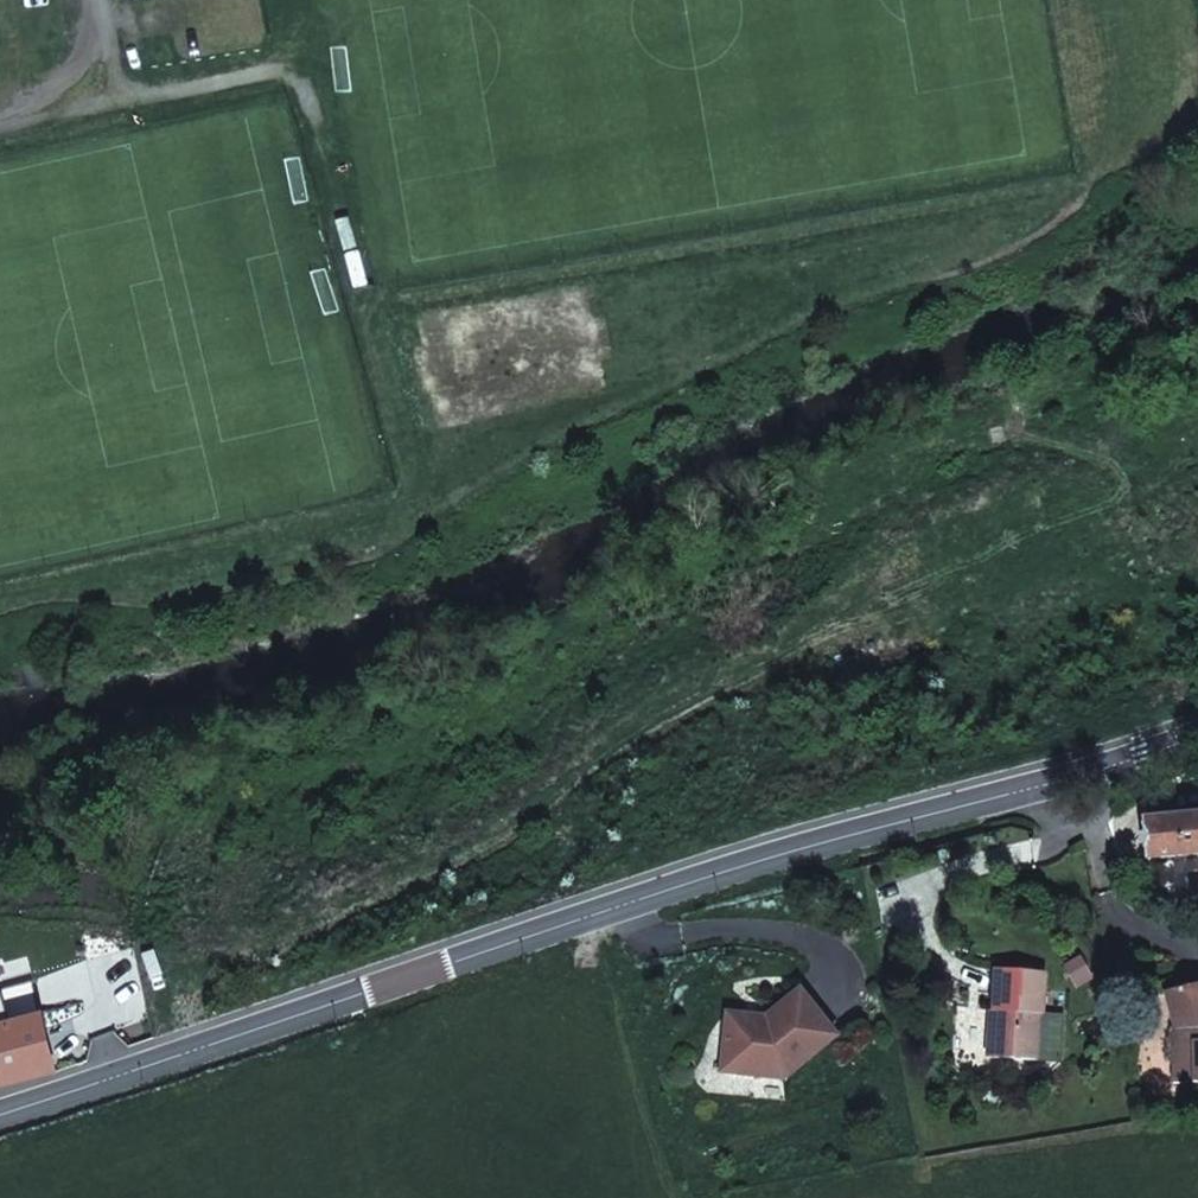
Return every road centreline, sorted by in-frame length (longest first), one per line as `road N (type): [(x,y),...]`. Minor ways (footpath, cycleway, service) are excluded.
road 1 (unclassified): [(1197,725),(663,892),(0,1114)]

